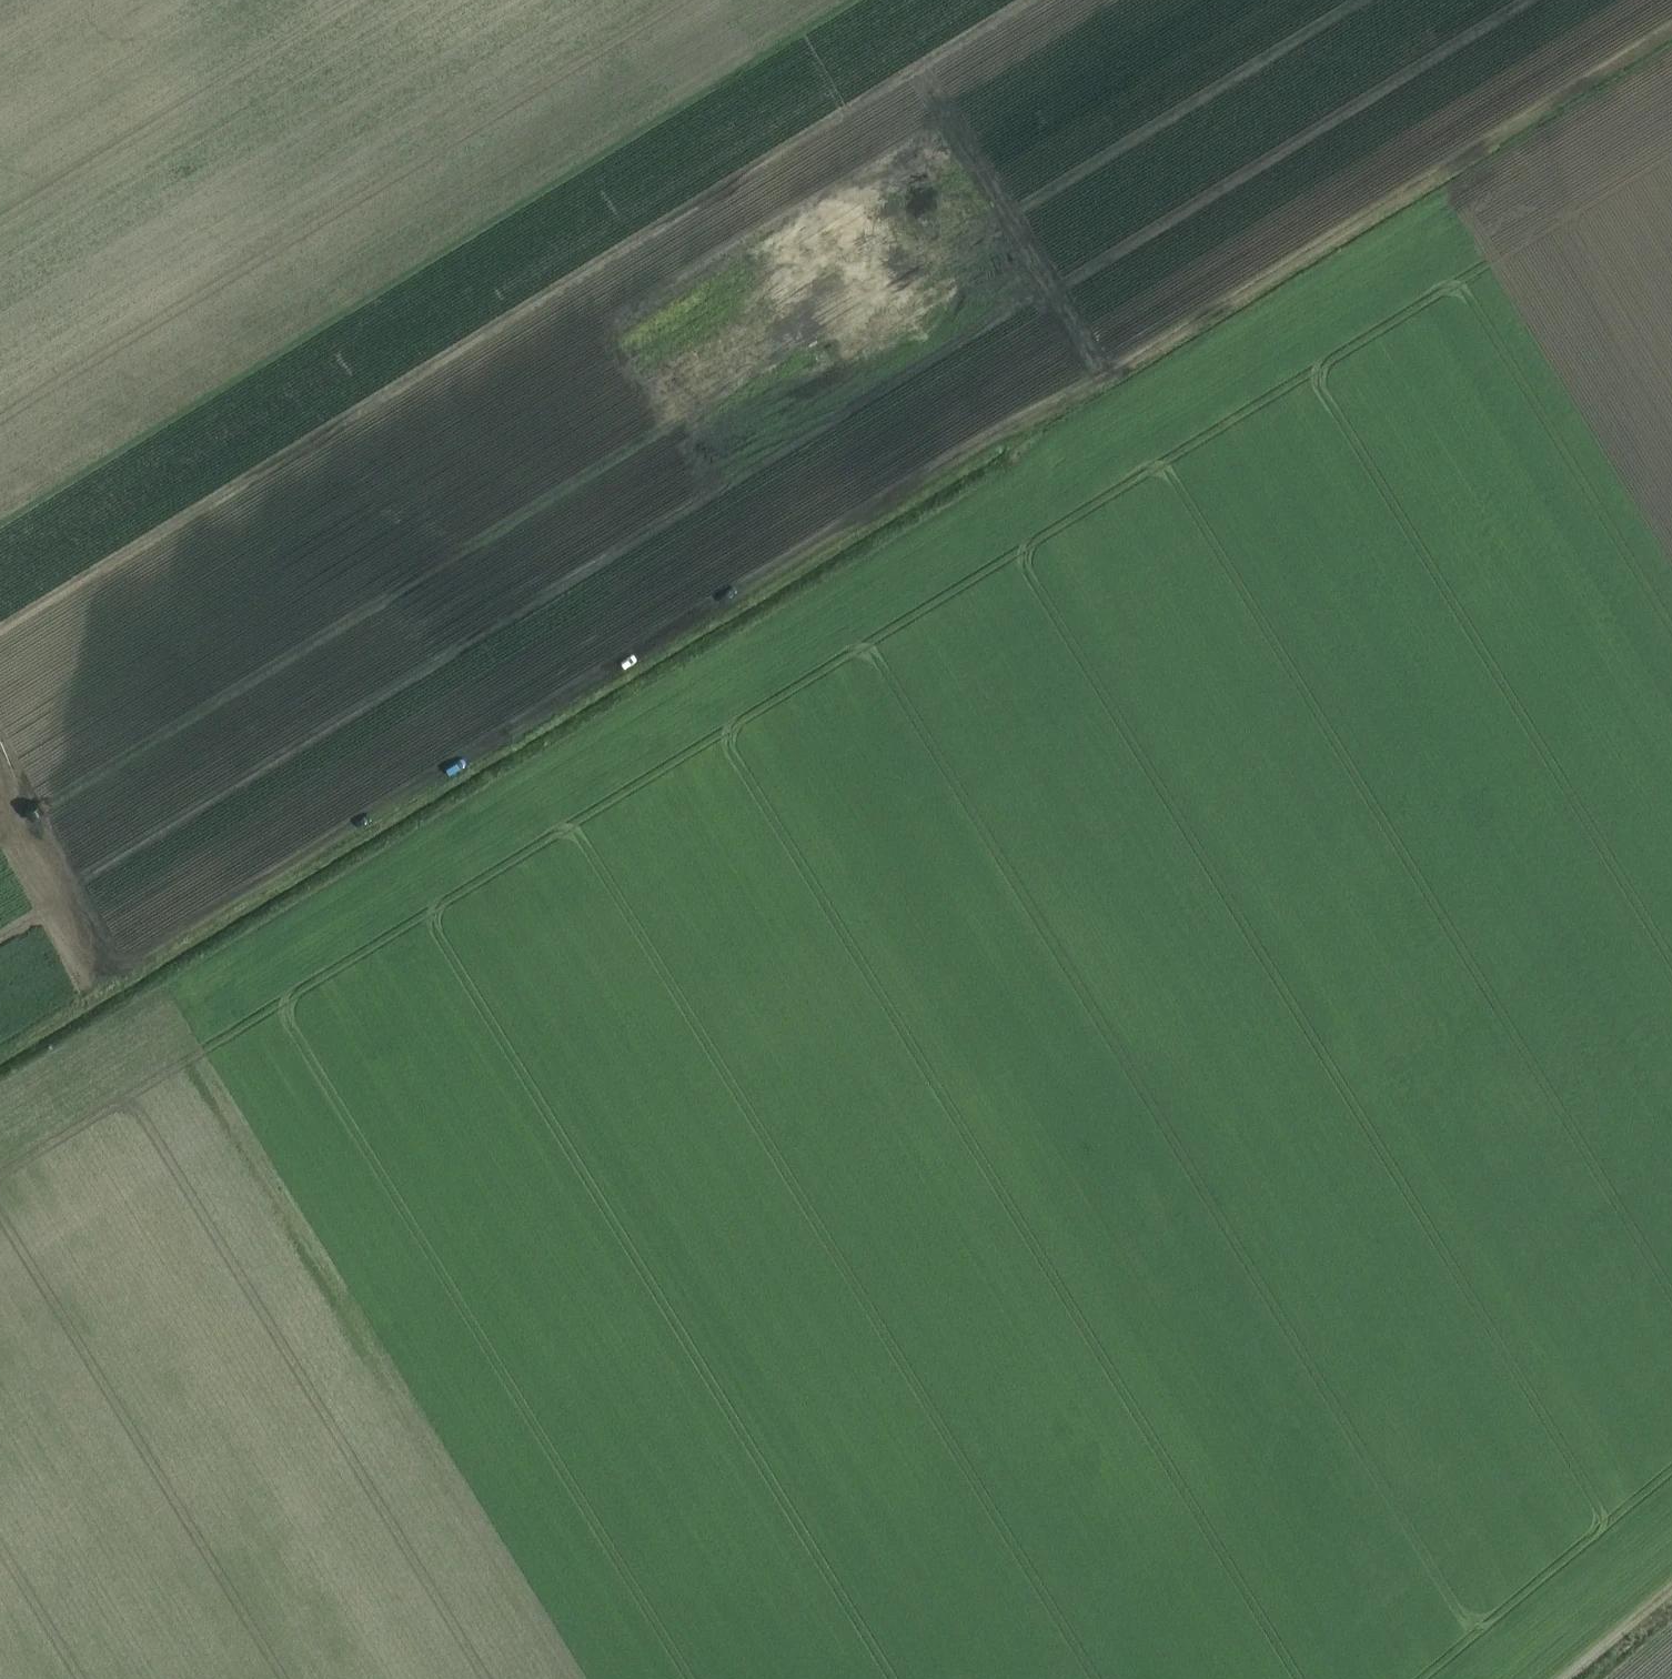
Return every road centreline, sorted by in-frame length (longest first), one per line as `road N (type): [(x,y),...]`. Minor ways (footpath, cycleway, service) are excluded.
road 1 (track): [(1575,1678),(1671,1598)]

